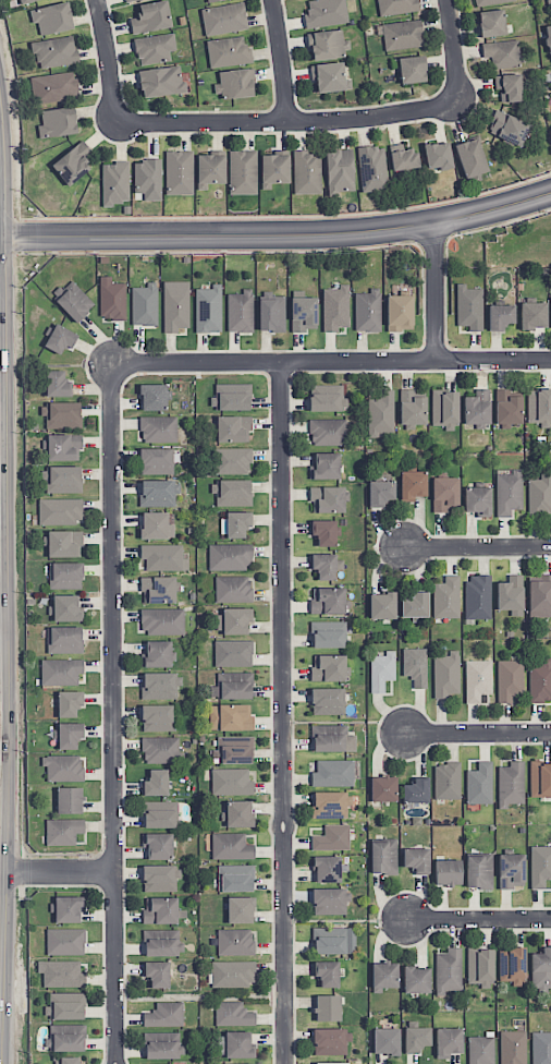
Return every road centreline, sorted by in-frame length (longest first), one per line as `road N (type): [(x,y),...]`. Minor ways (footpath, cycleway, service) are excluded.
road 1 (residential): [(112,363),(115,1063)]
road 2 (tertiary): [(550,194),(363,233),(0,239)]
road 3 (residential): [(284,814),(281,362)]
road 4 (residential): [(550,360),(112,363)]
road 5 (residential): [(456,104),(339,122),(114,123)]
road 6 (secondary): [(3,1063),(0,751)]
road 7 (residential): [(287,1063),(285,837)]
road 8 (residential): [(550,547),(405,547)]
road 9 (residential): [(550,733),(407,734)]
road 10 (residential): [(550,918),(408,919)]
road 11 (residential): [(436,223),(437,361)]
road 12 (residential): [(114,123),(95,0)]
road 13 (residential): [(271,0),(290,122)]

